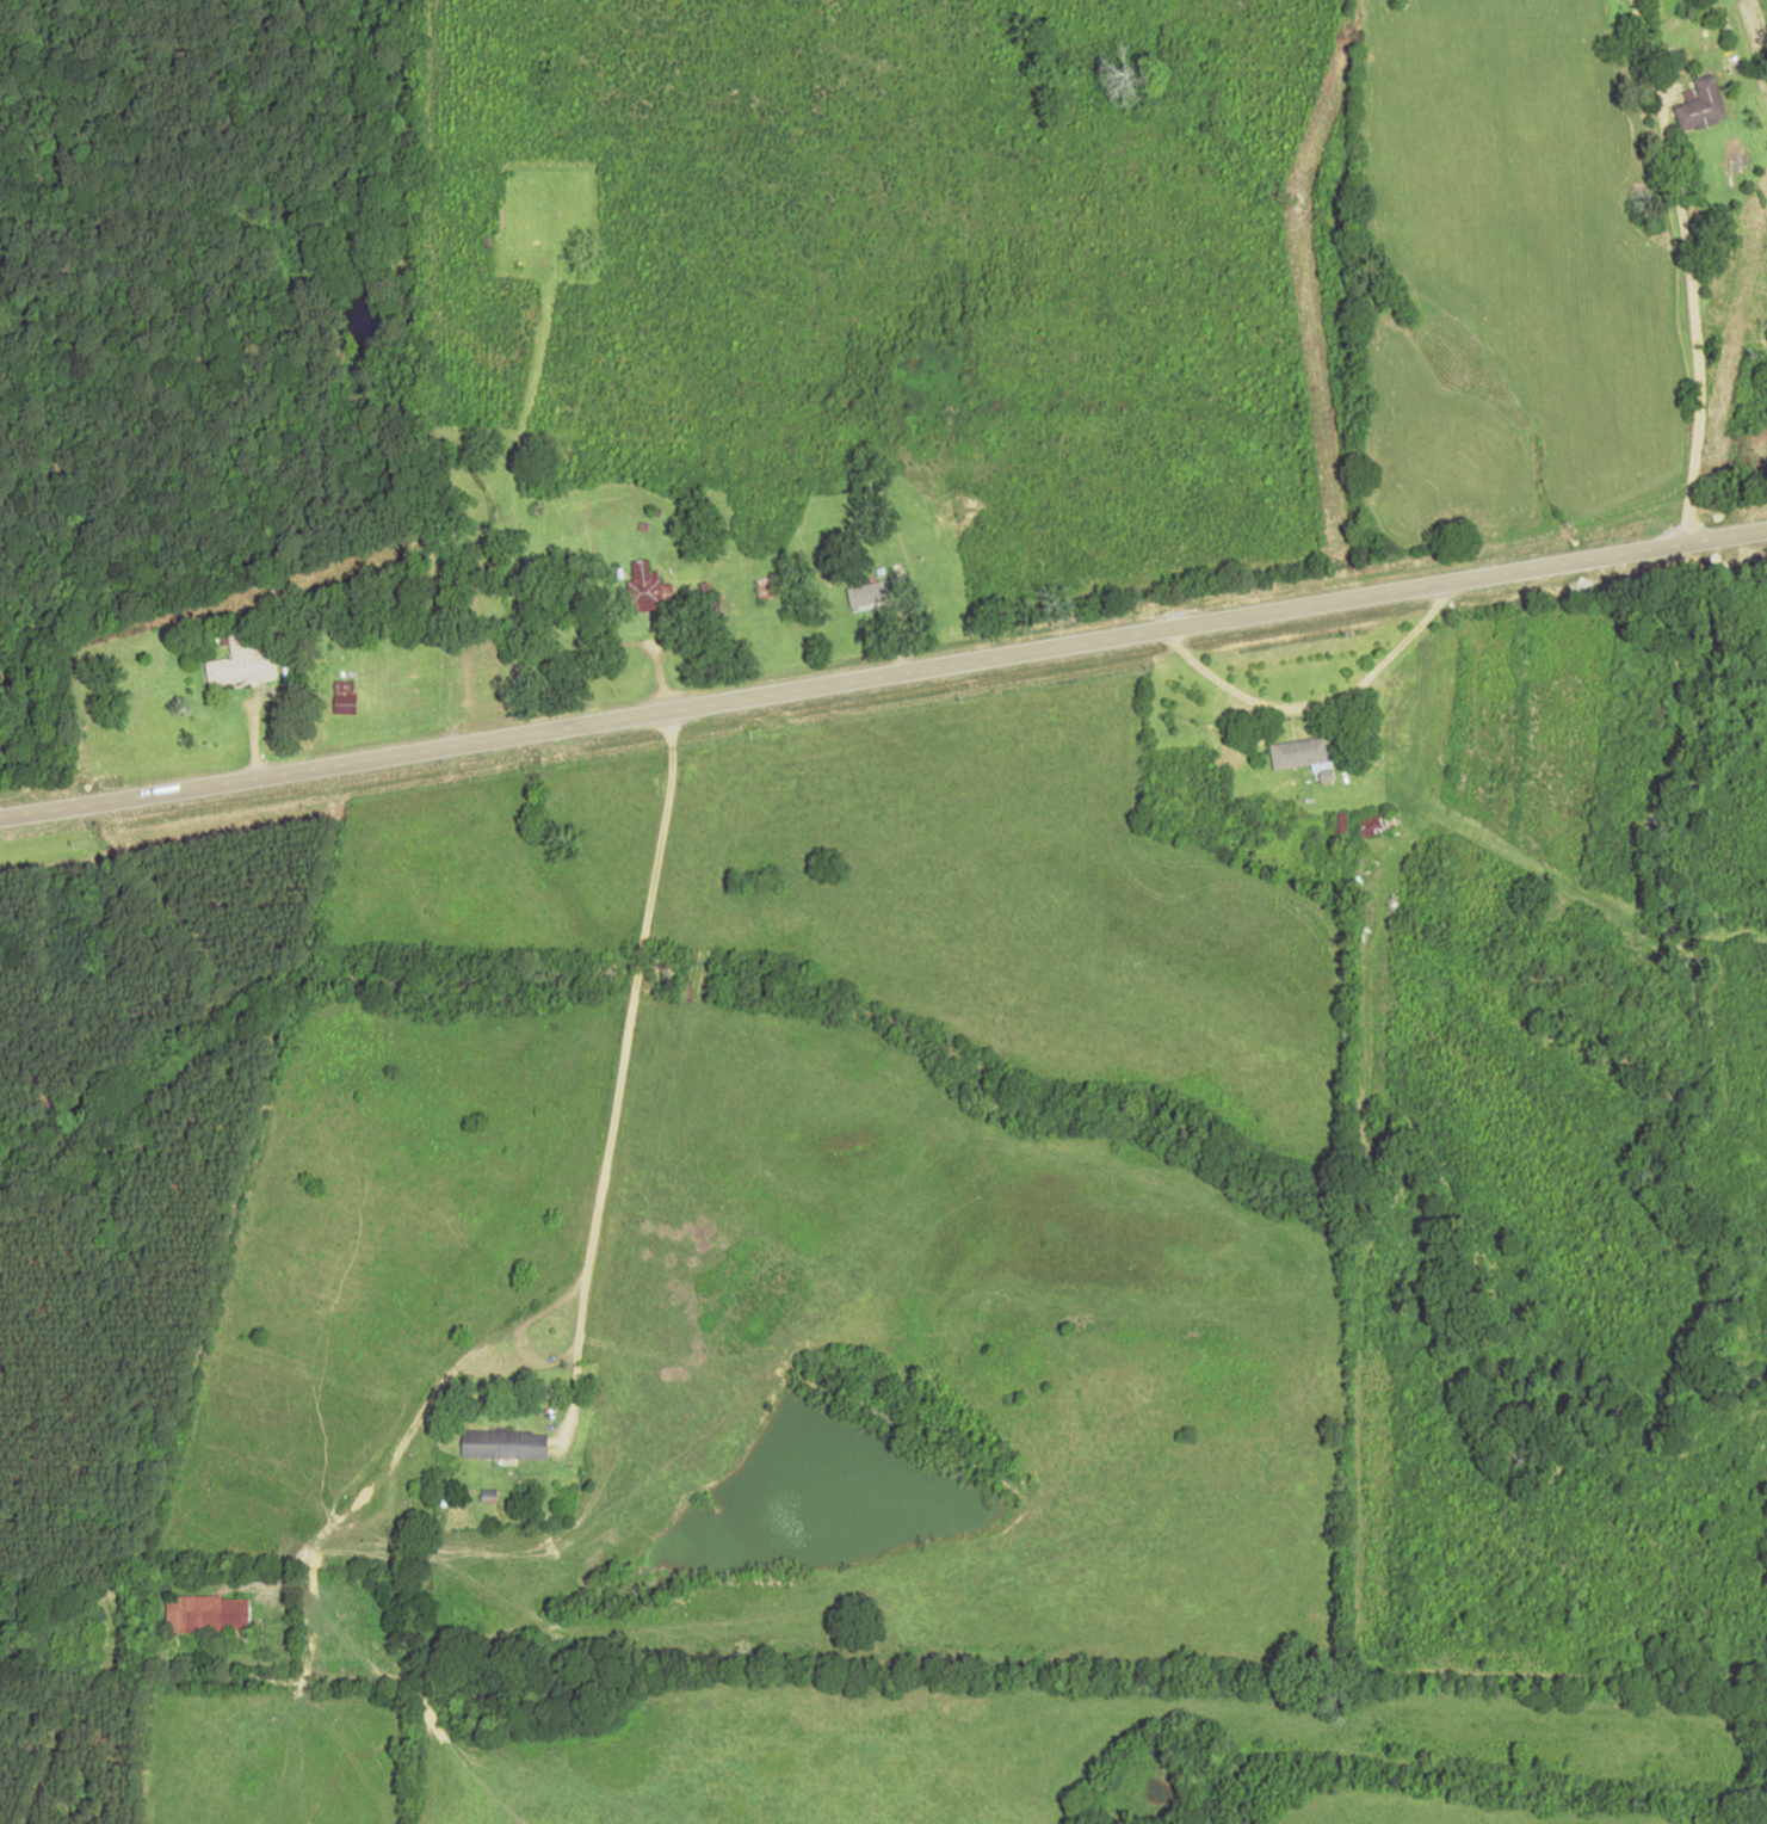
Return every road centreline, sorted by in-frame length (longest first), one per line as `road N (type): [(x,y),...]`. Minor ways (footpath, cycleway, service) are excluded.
road 1 (trunk): [(1766,529),(0,814)]
road 2 (residential): [(1686,542),(1681,203),(1635,0)]

